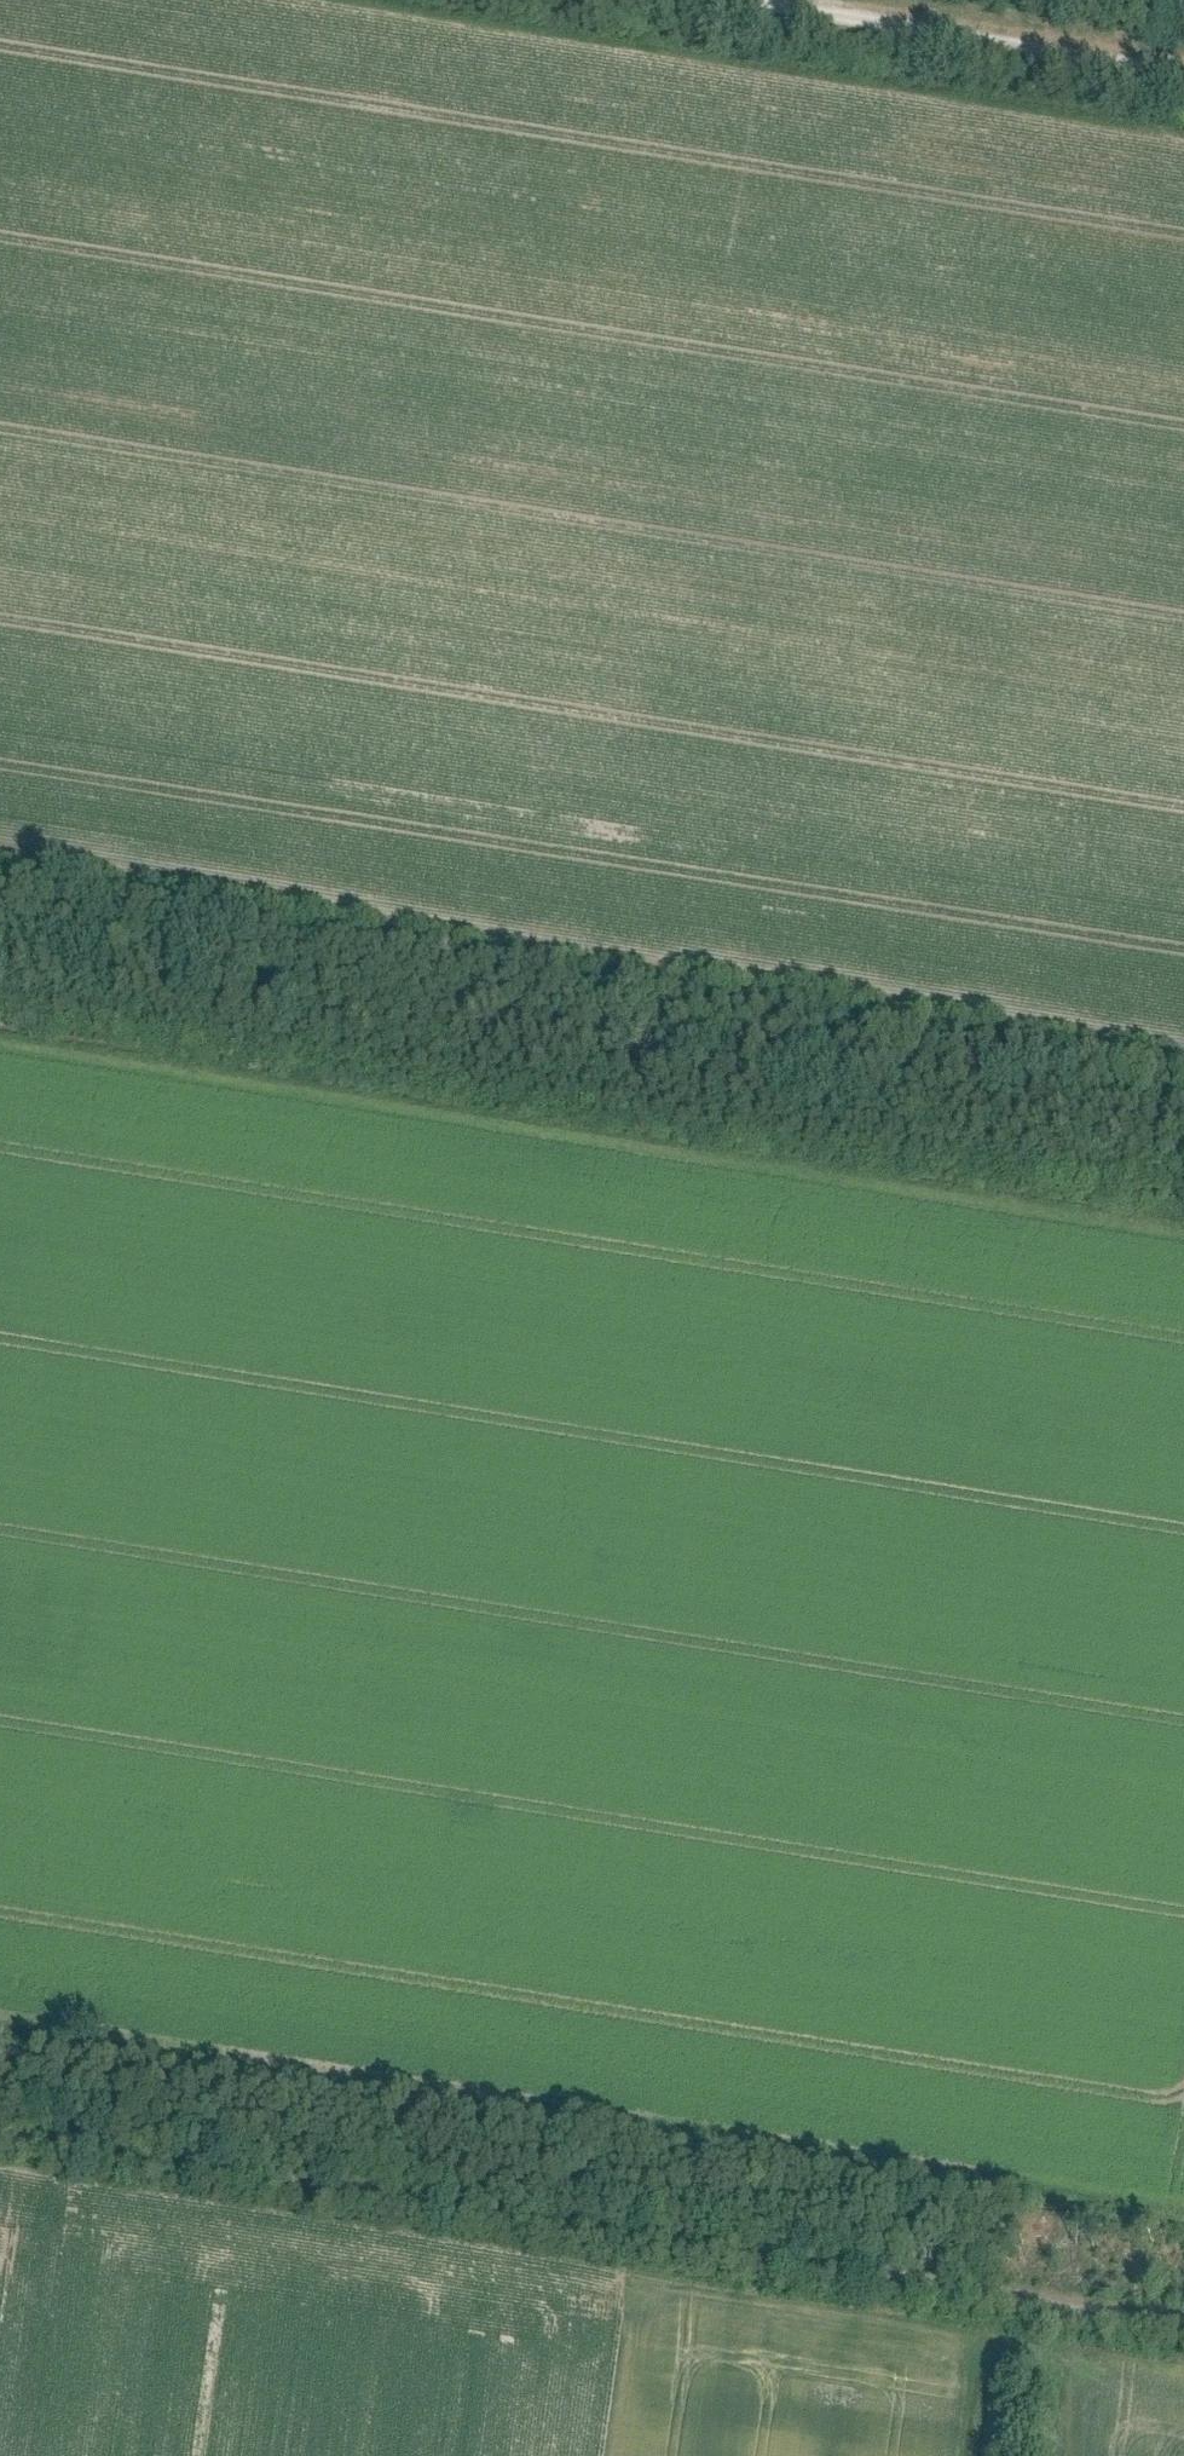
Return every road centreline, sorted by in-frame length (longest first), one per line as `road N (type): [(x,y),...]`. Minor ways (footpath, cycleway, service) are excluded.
road 1 (track): [(1183,2313),(0,2119)]
road 2 (track): [(1183,63),(797,0)]

